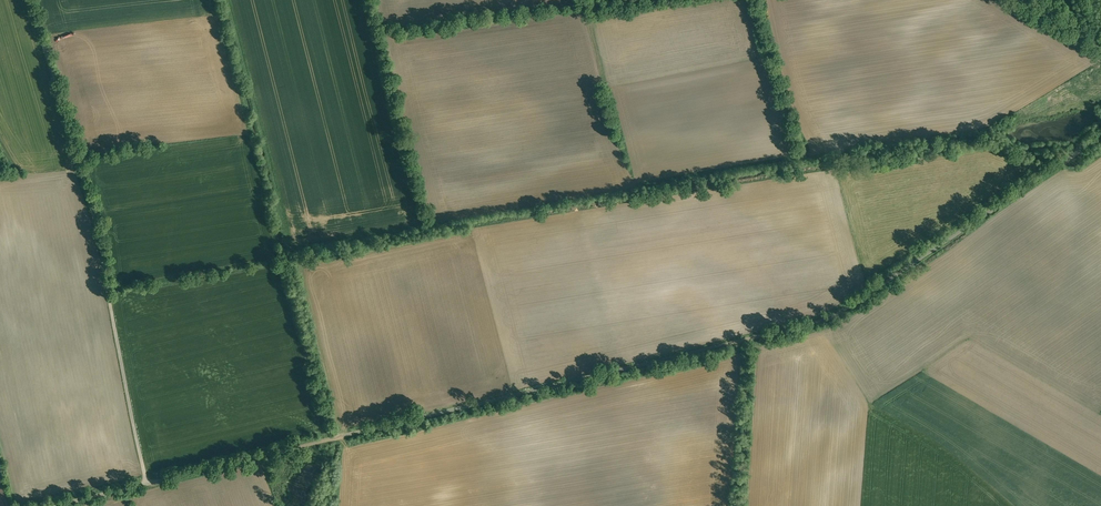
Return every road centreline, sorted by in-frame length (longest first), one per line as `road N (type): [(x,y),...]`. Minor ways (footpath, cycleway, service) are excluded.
road 1 (residential): [(143,475),(745,333),(825,322),(1100,139)]
road 2 (residential): [(143,475),(73,133),(32,0)]
road 3 (residential): [(14,505),(143,475)]

